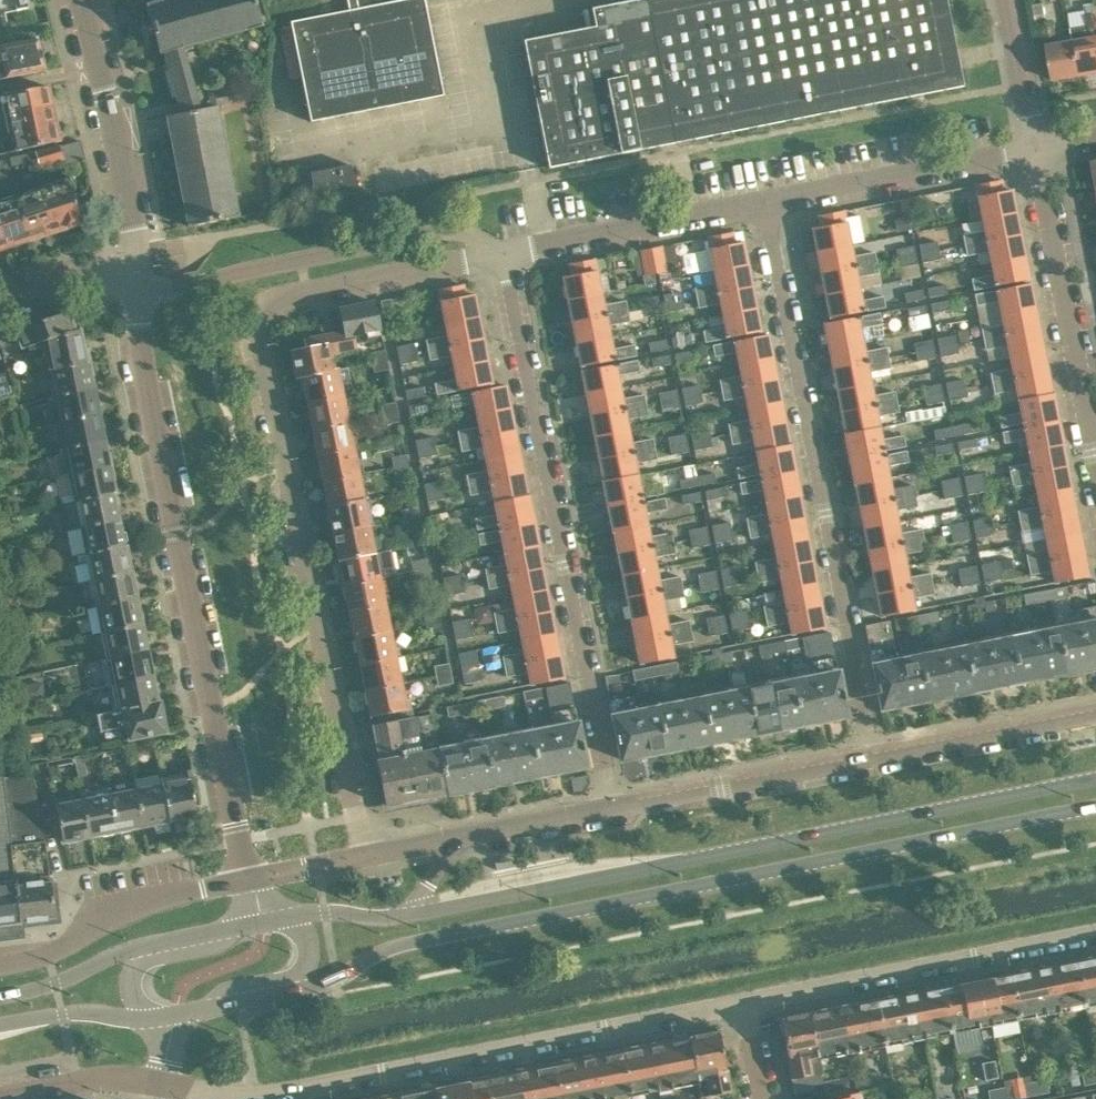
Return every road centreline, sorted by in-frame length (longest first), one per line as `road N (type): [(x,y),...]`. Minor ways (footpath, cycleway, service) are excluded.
road 1 (residential): [(445,843),(364,857),(259,322),(265,306),(290,291),(503,249)]
road 2 (secondary): [(292,990),(335,980),(396,947),(1095,810)]
road 3 (secondary): [(1095,780),(409,915)]
road 4 (residential): [(253,876),(236,831),(176,534),(135,293)]
road 5 (residential): [(503,249),(611,810)]
road 6 (residential): [(873,760),(765,200)]
road 7 (residential): [(260,1098),(744,1000)]
road 8 (residential): [(135,293),(435,231),(470,232),(503,249)]
road 9 (residential): [(744,1000),(1095,931)]
road 10 (residential): [(1095,459),(1038,148)]
road 11 (residential): [(765,200),(1038,148)]
road 12 (residential): [(253,876),(171,892),(46,955),(0,965)]
road 13 (residential): [(873,760),(611,810)]
road 14 (residential): [(503,249),(765,200)]
road 15 (residential): [(134,259),(77,0)]
road 16 (residential): [(1095,716),(873,760)]
road 17 (residential): [(611,810),(445,843)]
road 18 (secondary): [(159,946),(53,986),(0,996)]
road 19 (secondary): [(0,1024),(81,1012),(166,1013)]
road 20 (residential): [(0,1094),(99,1077),(158,1084)]
road 21 (residential): [(1038,148),(1005,0)]
road 22 (residential): [(0,303),(134,259)]
road 23 (secondary): [(409,915),(323,913),(282,921)]

